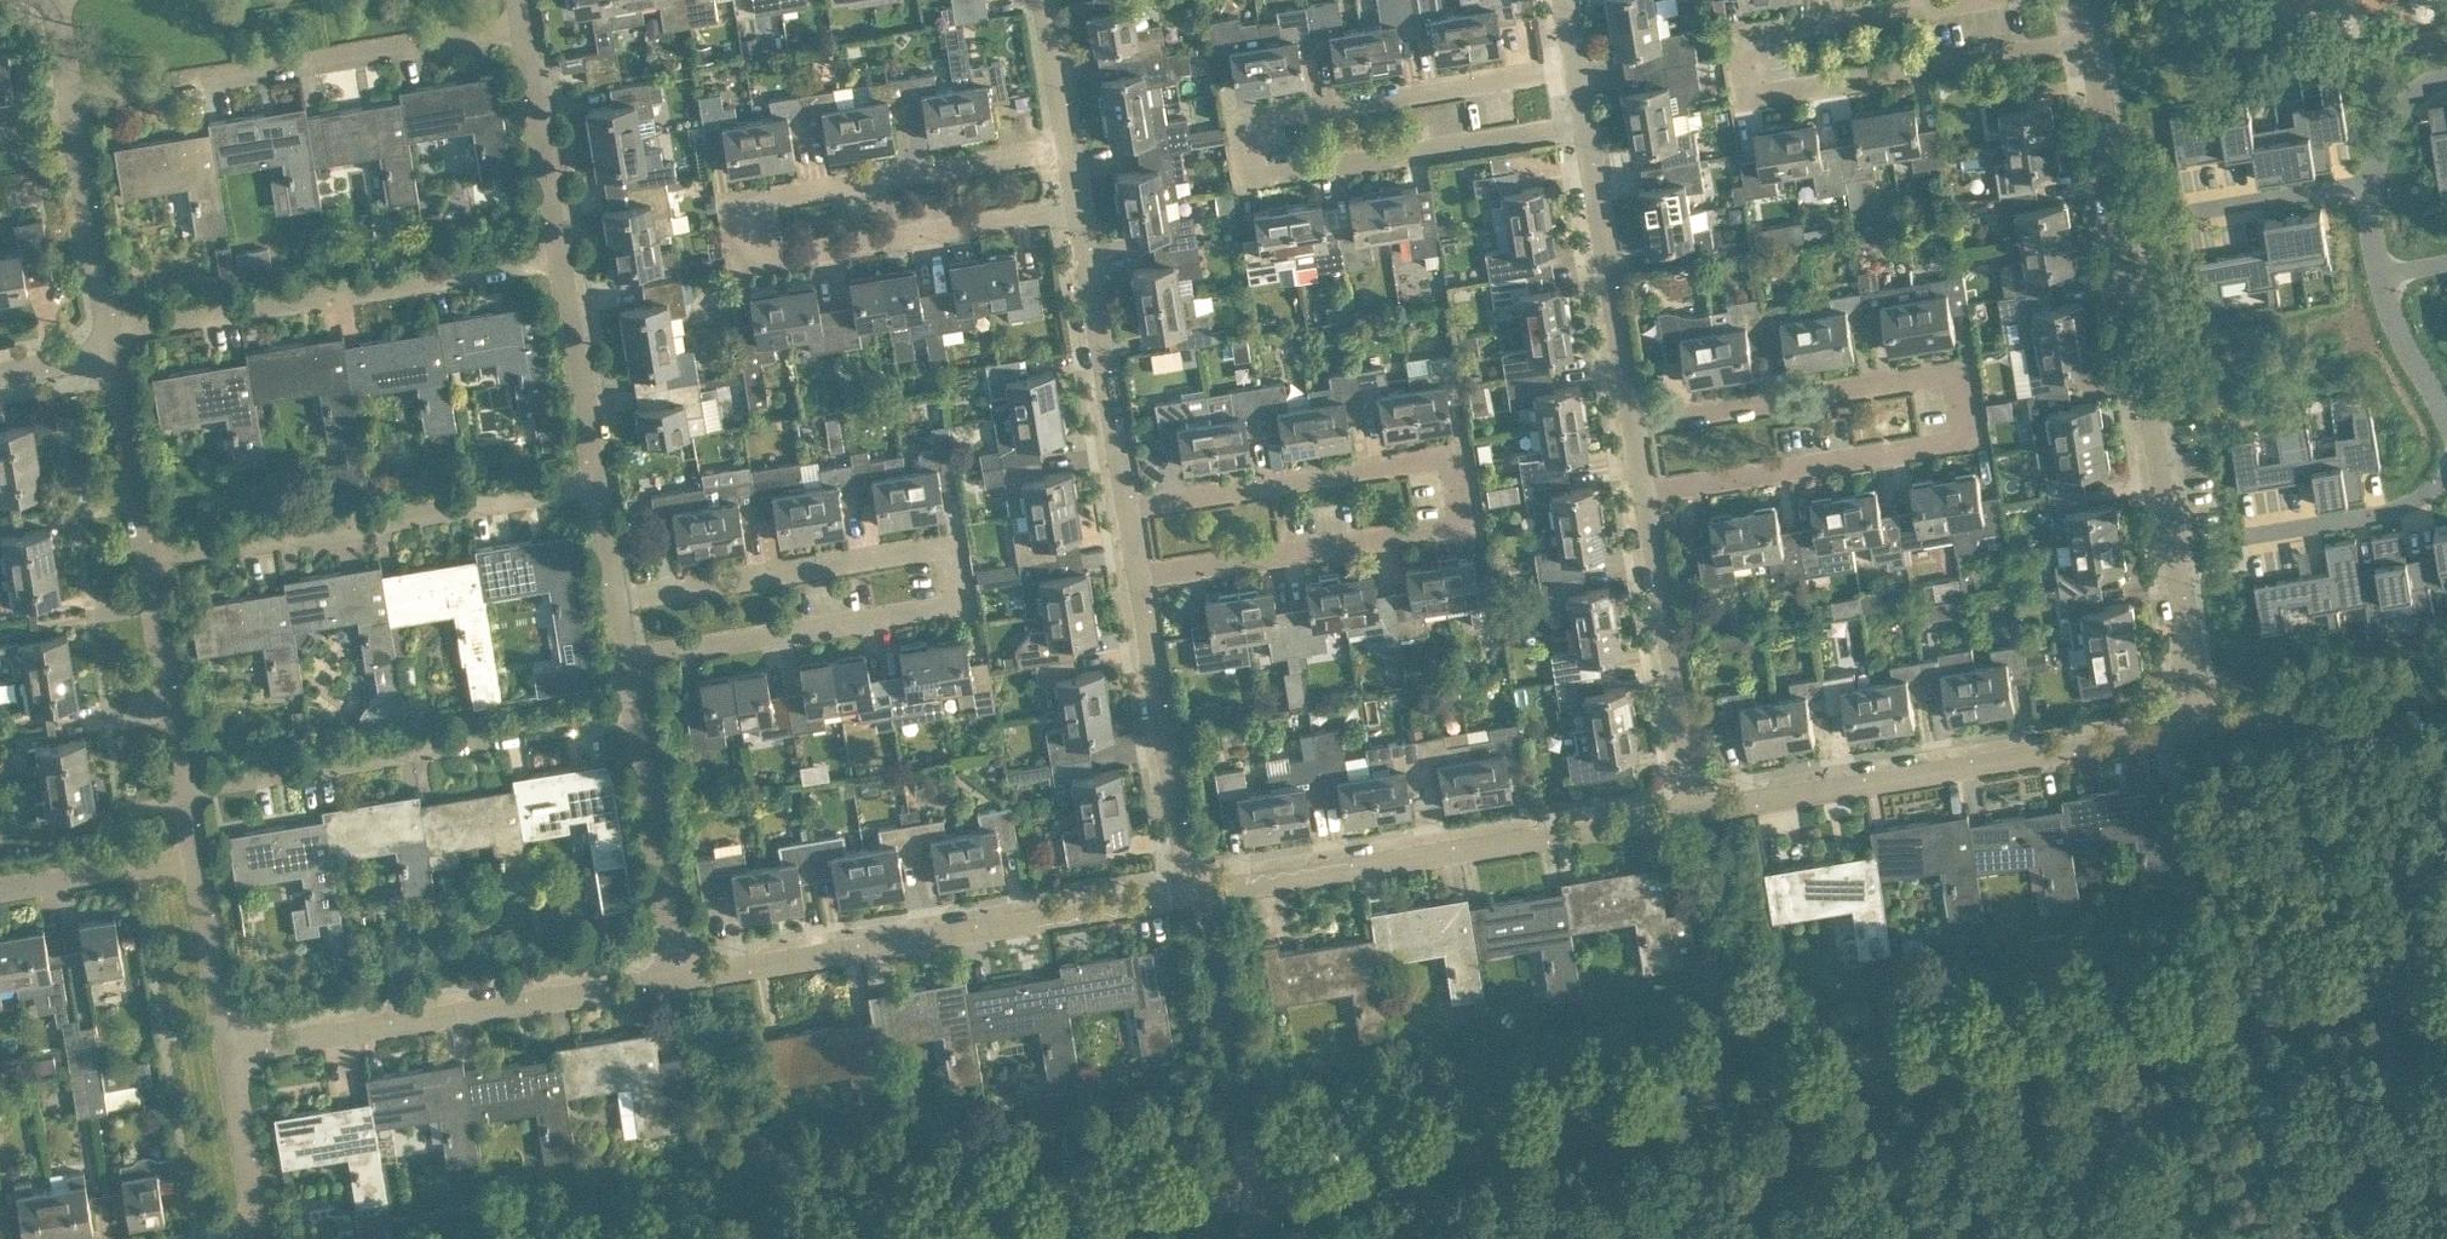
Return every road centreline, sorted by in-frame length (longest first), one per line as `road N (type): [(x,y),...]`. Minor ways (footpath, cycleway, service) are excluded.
road 1 (tertiary): [(2446,956),(2091,1028),(845,1238)]
road 2 (tertiary): [(969,1238),(1228,1202),(2446,993)]
road 3 (residential): [(1572,65),(1235,116),(1244,177),(1582,127)]
road 4 (residential): [(630,660),(960,605),(950,542),(620,597)]
road 5 (residential): [(1128,506),(1454,455),(1464,521),(1139,572)]
road 6 (residential): [(1066,145),(741,199),(751,259),(1076,204)]
road 7 (residential): [(1631,419),(1946,367),(1959,442),(1644,494)]
road 8 (residential): [(2203,726),(2094,51)]
road 9 (residential): [(1975,0),(1742,31),(1751,97),(2094,51)]
road 10 (residential): [(680,975),(1193,892)]
road 11 (residential): [(1697,809),(2203,726)]
road 12 (residential): [(1193,892),(1697,809)]
road 13 (residential): [(72,105),(527,24)]
road 14 (residential): [(109,330),(565,257)]
road 15 (residential): [(147,562),(602,484)]
road 16 (residential): [(183,781),(638,707)]
road 17 (residential): [(226,1043),(680,975)]
road 18 (residential): [(1193,892),(1139,572)]
road 19 (residential): [(1697,809),(1644,494)]
road 20 (residential): [(1128,506),(1076,204)]
road 21 (residential): [(1631,419),(1582,127)]
road 22 (residential): [(680,975),(638,707)]
road 23 (residential): [(2203,726),(2446,682)]
road 24 (residential): [(565,257),(527,24)]
road 25 (residential): [(602,484),(565,257)]
road 26 (residential): [(109,330),(72,105)]
road 27 (residential): [(183,781),(147,562)]
road 28 (residential): [(147,562),(113,357)]
road 29 (residential): [(2446,470),(2393,511),(2259,535)]
road 30 (residential): [(196,860),(0,893)]
road 31 (residential): [(258,1238),(226,1043)]
road 32 (residential): [(226,1043),(196,860)]
road 33 (residential): [(2375,185),(2198,212)]
road 34 (residential): [(2385,271),(2396,319),(2446,409)]
road 35 (residential): [(1066,145),(1042,0)]
road 36 (residential): [(2446,74),(2407,104),(2375,185)]

